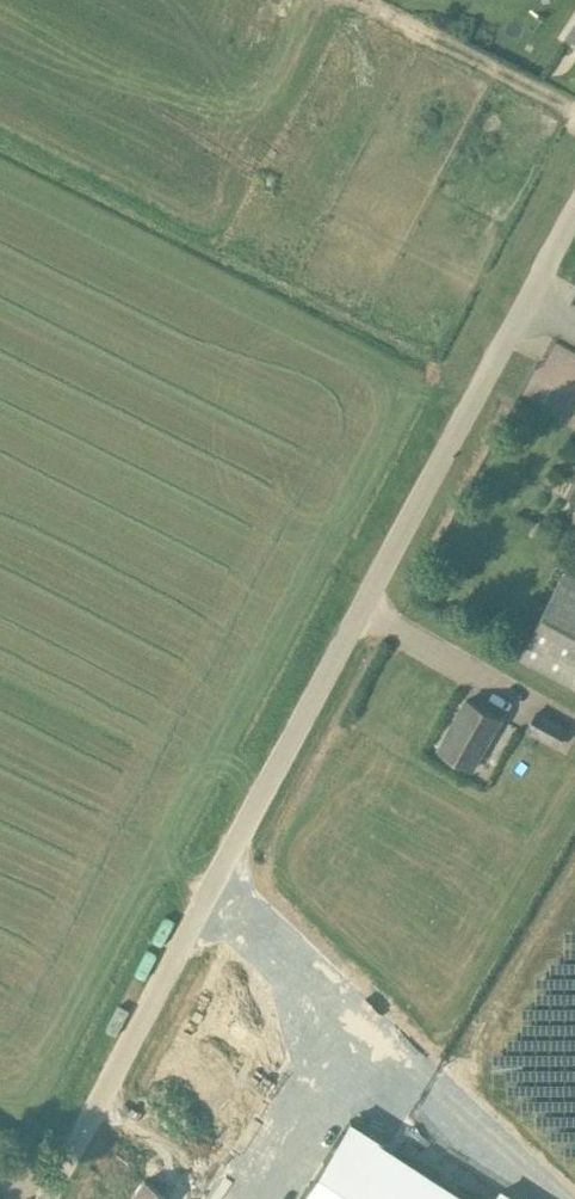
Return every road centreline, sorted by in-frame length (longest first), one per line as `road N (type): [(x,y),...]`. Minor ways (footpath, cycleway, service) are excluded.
road 1 (unclassified): [(46,1198),(574,209)]
road 2 (track): [(561,1198),(443,1086),(376,1052),(266,934),(207,895)]
road 3 (track): [(574,874),(481,1038),(443,1086)]

